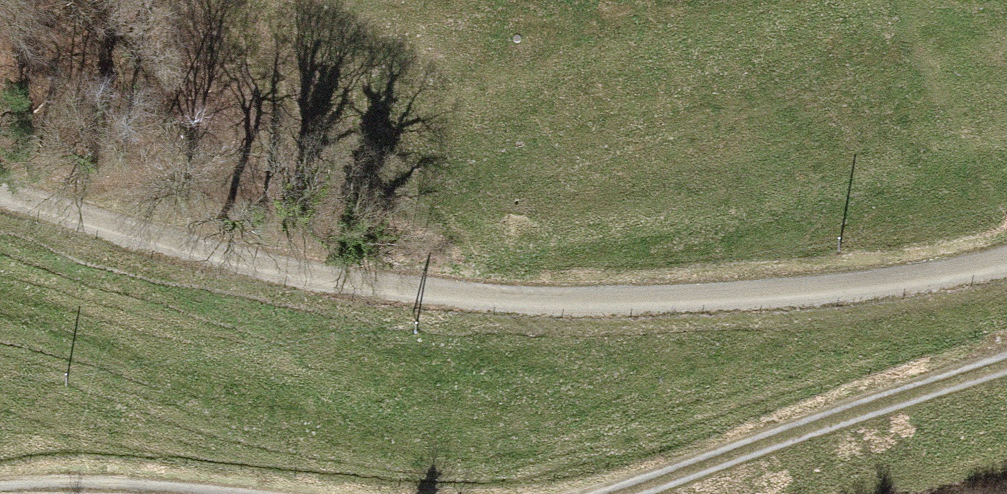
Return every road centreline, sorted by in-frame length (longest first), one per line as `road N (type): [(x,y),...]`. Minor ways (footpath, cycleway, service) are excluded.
road 1 (track): [(1006,265),(909,287),(488,296),(349,281),(0,195)]
road 2 (track): [(1006,361),(616,493)]
road 3 (track): [(188,493),(0,491)]

